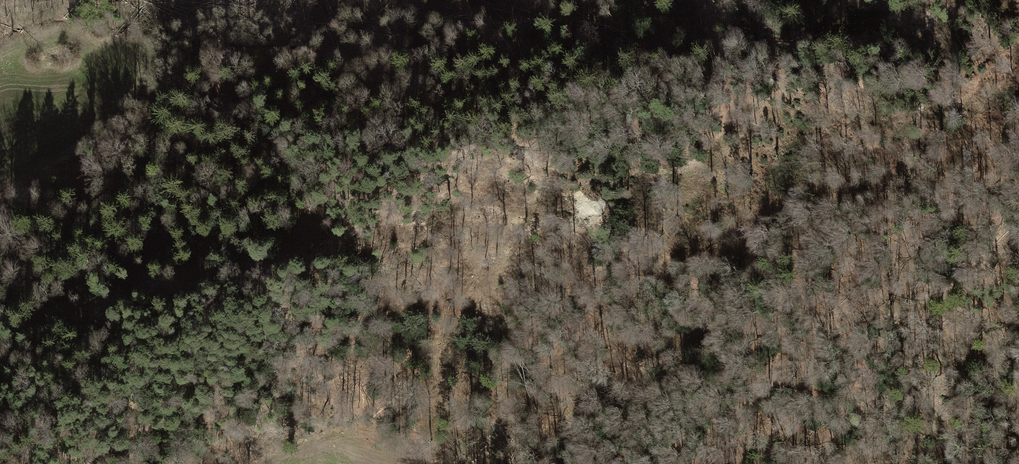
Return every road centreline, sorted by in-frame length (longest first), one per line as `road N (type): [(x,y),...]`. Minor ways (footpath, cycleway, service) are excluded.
road 1 (motorway): [(1018,394),(0,186)]
road 2 (motorway): [(0,273),(940,463)]

